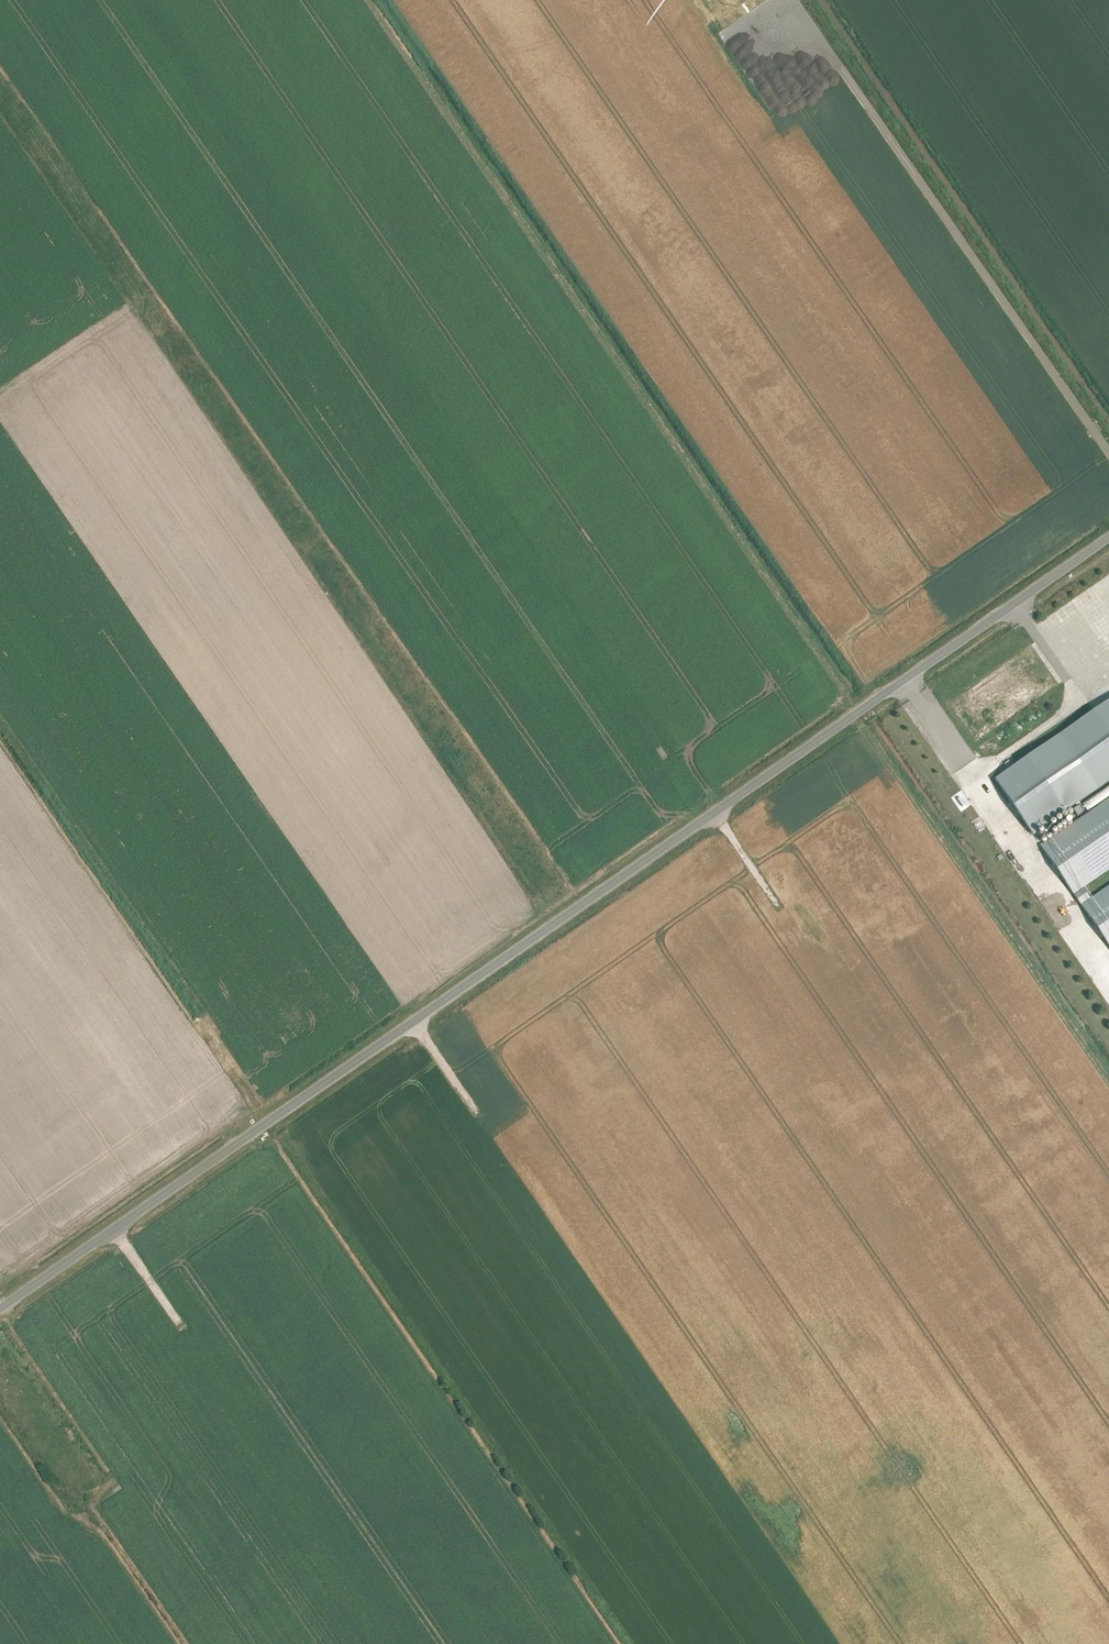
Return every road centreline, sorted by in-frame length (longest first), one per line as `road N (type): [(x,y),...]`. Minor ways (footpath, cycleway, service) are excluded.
road 1 (unclassified): [(0,1308),(1108,536)]

